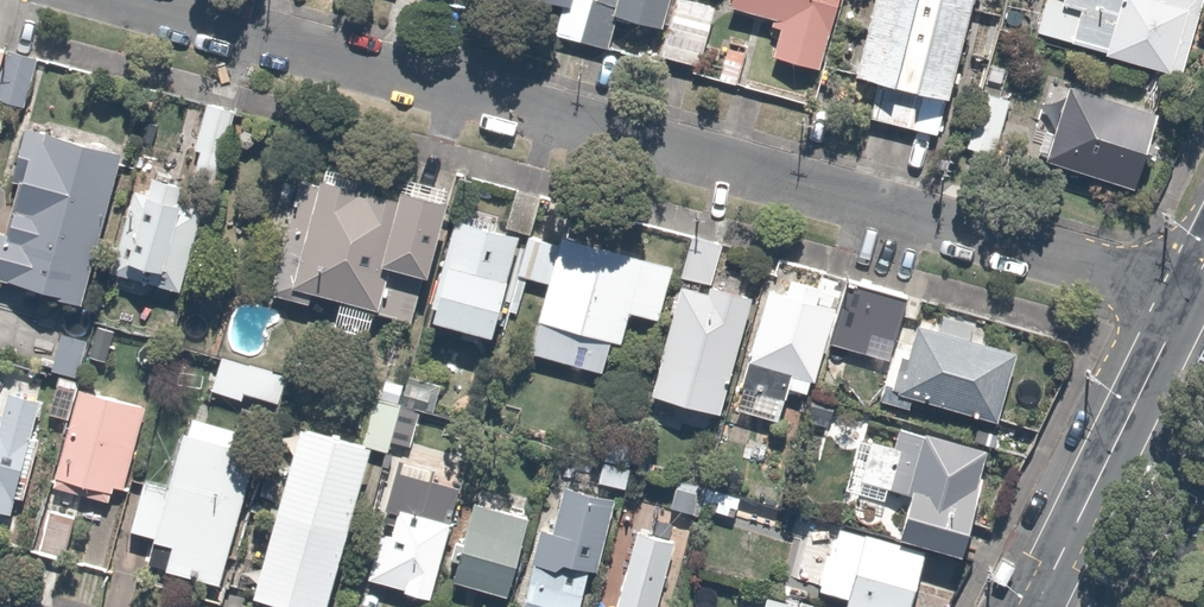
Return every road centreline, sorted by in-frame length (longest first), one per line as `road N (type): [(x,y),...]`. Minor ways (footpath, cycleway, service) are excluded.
road 1 (residential): [(1189,291),(149,0)]
road 2 (secondary): [(1189,291),(1035,606)]

